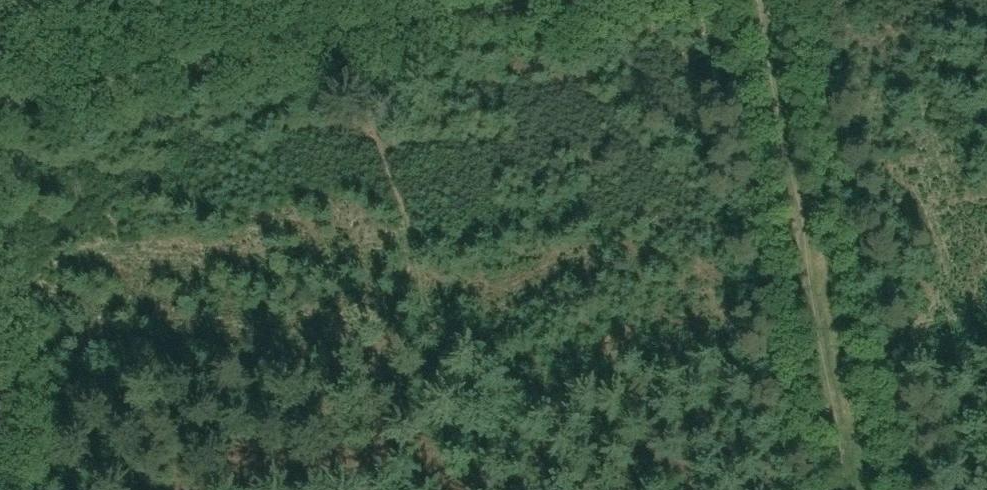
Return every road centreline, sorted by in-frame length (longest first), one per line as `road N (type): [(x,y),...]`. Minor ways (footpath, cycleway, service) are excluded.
road 1 (track): [(551,0),(0,97)]
road 2 (track): [(764,0),(861,489)]

